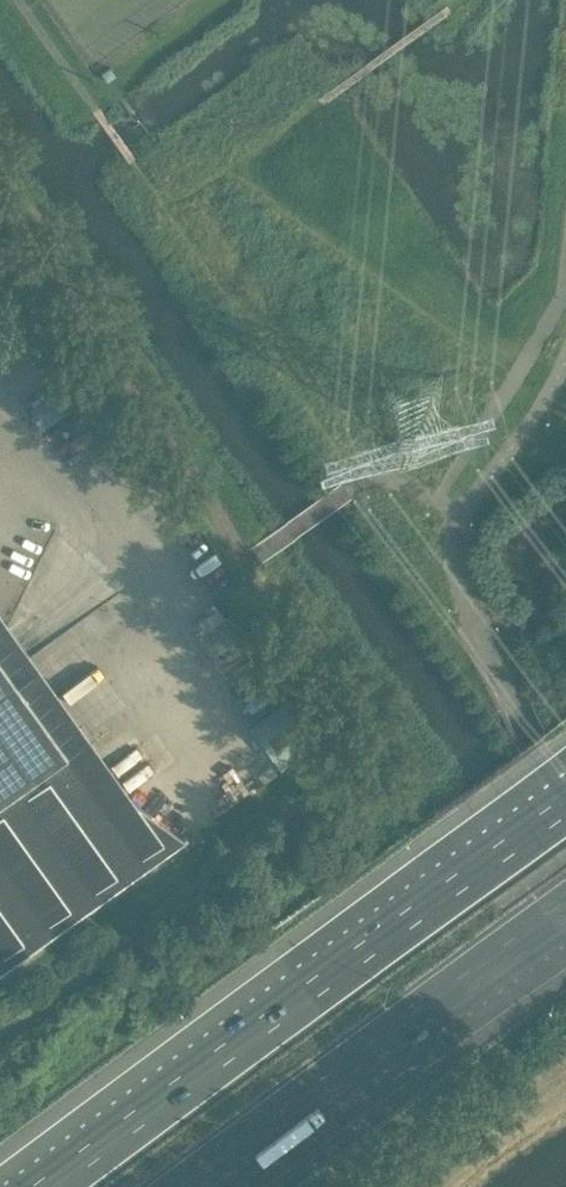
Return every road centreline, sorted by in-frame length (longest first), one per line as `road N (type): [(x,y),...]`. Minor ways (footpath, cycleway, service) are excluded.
road 1 (motorway): [(565,807),(48,1186)]
road 2 (motorway): [(200,1186),(565,914)]
road 3 (unclassified): [(0,405),(231,734)]

